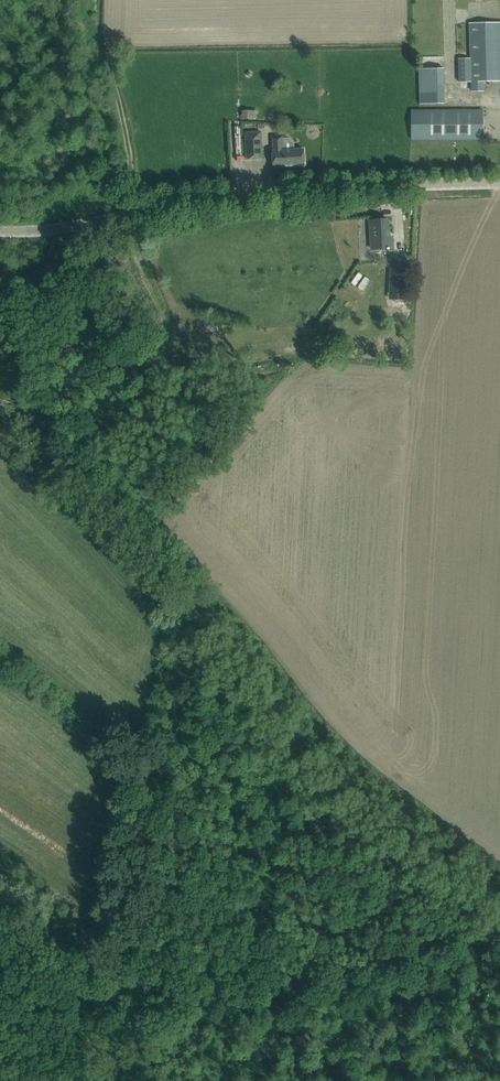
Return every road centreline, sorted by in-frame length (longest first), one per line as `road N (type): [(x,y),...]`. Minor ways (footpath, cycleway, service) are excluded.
road 1 (tertiary): [(499,185),(236,189),(106,221),(0,230)]
road 2 (track): [(139,214),(107,83)]

